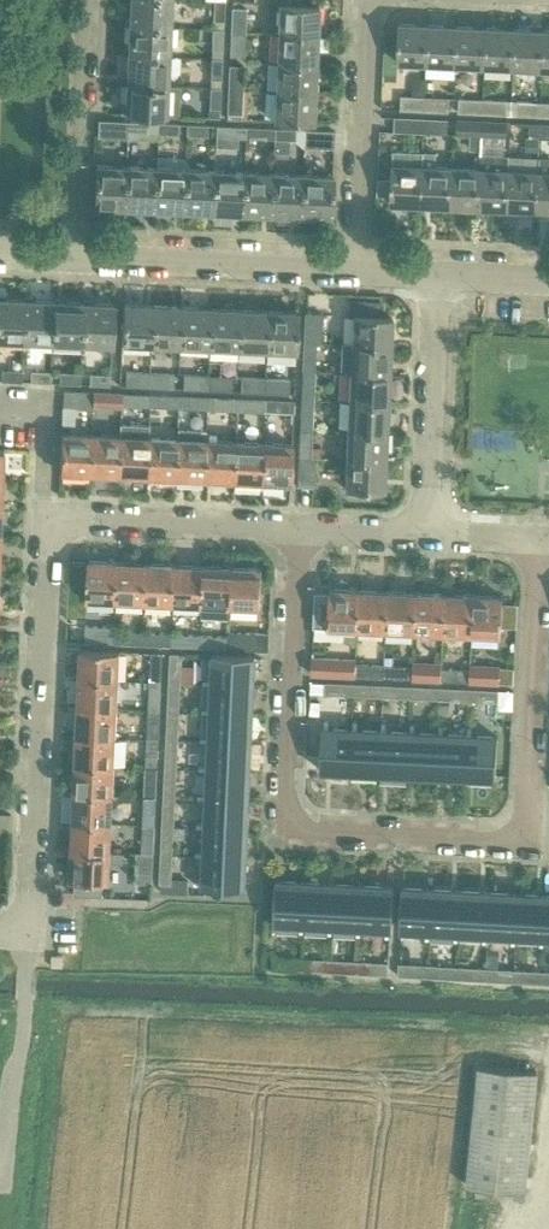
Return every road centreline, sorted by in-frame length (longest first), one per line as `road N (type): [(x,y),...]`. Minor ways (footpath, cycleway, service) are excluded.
road 1 (residential): [(299,529),(284,828),(525,840)]
road 2 (residential): [(0,934),(30,936),(48,517)]
road 3 (residential): [(525,840),(540,540)]
road 4 (residential): [(353,271),(70,259)]
road 5 (residential): [(353,271),(366,0)]
road 6 (residential): [(425,535),(436,275)]
road 7 (residential): [(70,259),(82,0)]
road 8 (residential): [(299,529),(48,517)]
road 9 (residential): [(425,535),(299,529)]

